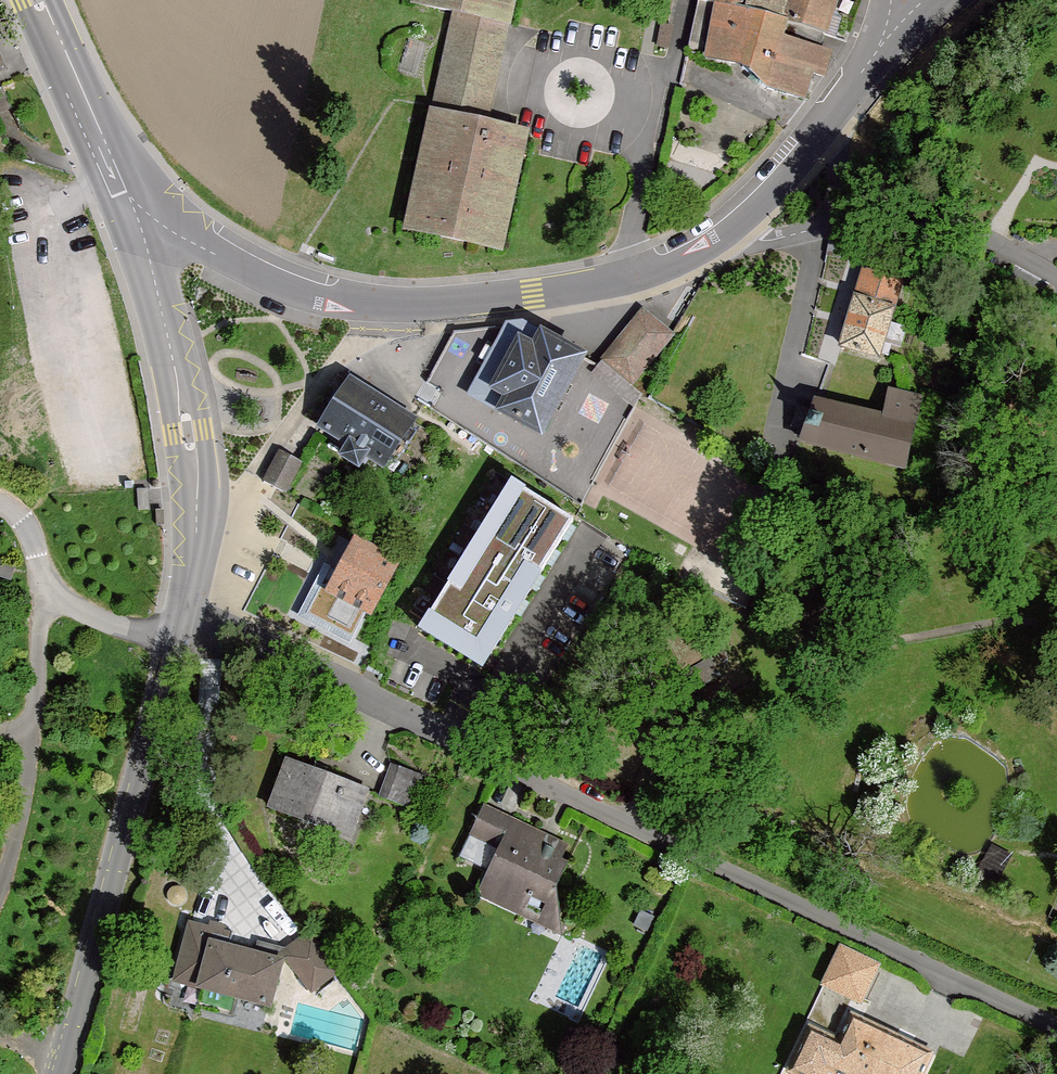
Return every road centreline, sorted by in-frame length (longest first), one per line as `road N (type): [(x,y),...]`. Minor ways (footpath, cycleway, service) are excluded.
road 1 (residential): [(186,607),(1056,1028)]
road 2 (unclassified): [(128,192),(174,233),(283,287),(367,303),(560,290),(626,278),(710,246)]
road 3 (unclassified): [(62,1073),(186,607)]
road 4 (unclassified): [(186,607),(194,543),(187,433),(128,192)]
road 5 (residential): [(817,231),(768,471)]
road 6 (tertiary): [(128,192),(37,0)]
road 7 (unclassified): [(710,246),(830,121)]

